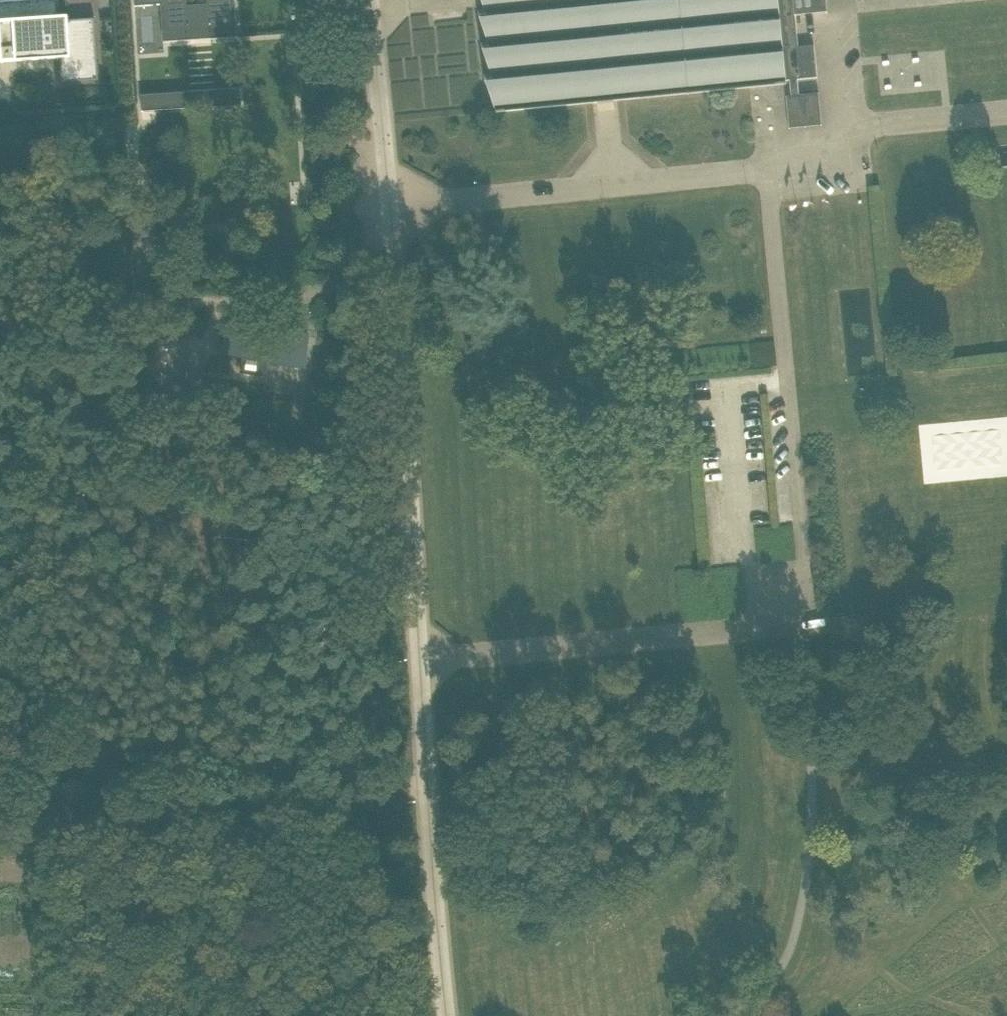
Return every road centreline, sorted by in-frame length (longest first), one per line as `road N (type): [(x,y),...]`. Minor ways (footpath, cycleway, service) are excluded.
road 1 (residential): [(419,652),(792,622),(809,600),(767,179),(750,173),(390,209)]
road 2 (residential): [(419,652),(390,209)]
road 3 (track): [(24,316),(394,276)]
road 4 (residential): [(449,1015),(419,652)]
road 5 (residential): [(390,209),(368,0)]

